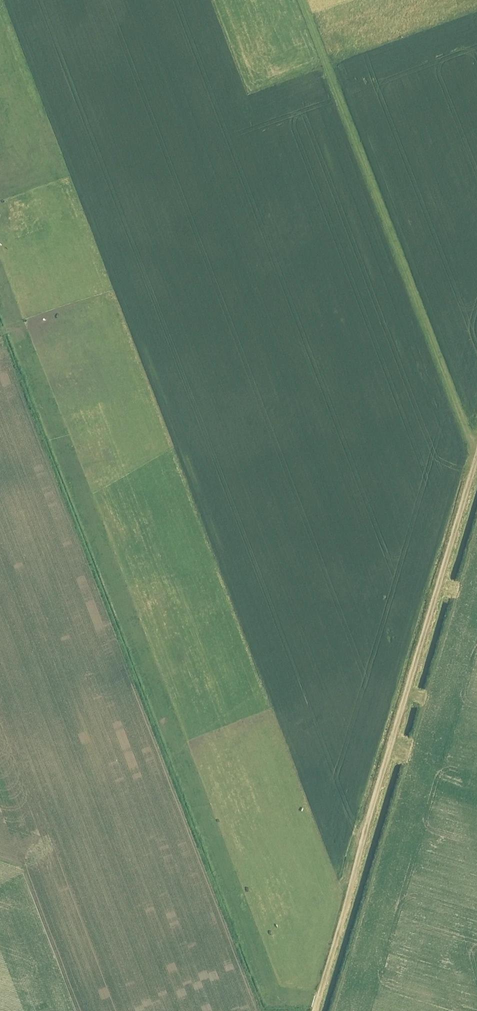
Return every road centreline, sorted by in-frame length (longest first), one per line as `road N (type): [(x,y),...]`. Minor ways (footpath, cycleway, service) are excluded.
road 1 (track): [(316,1010),(476,463)]

